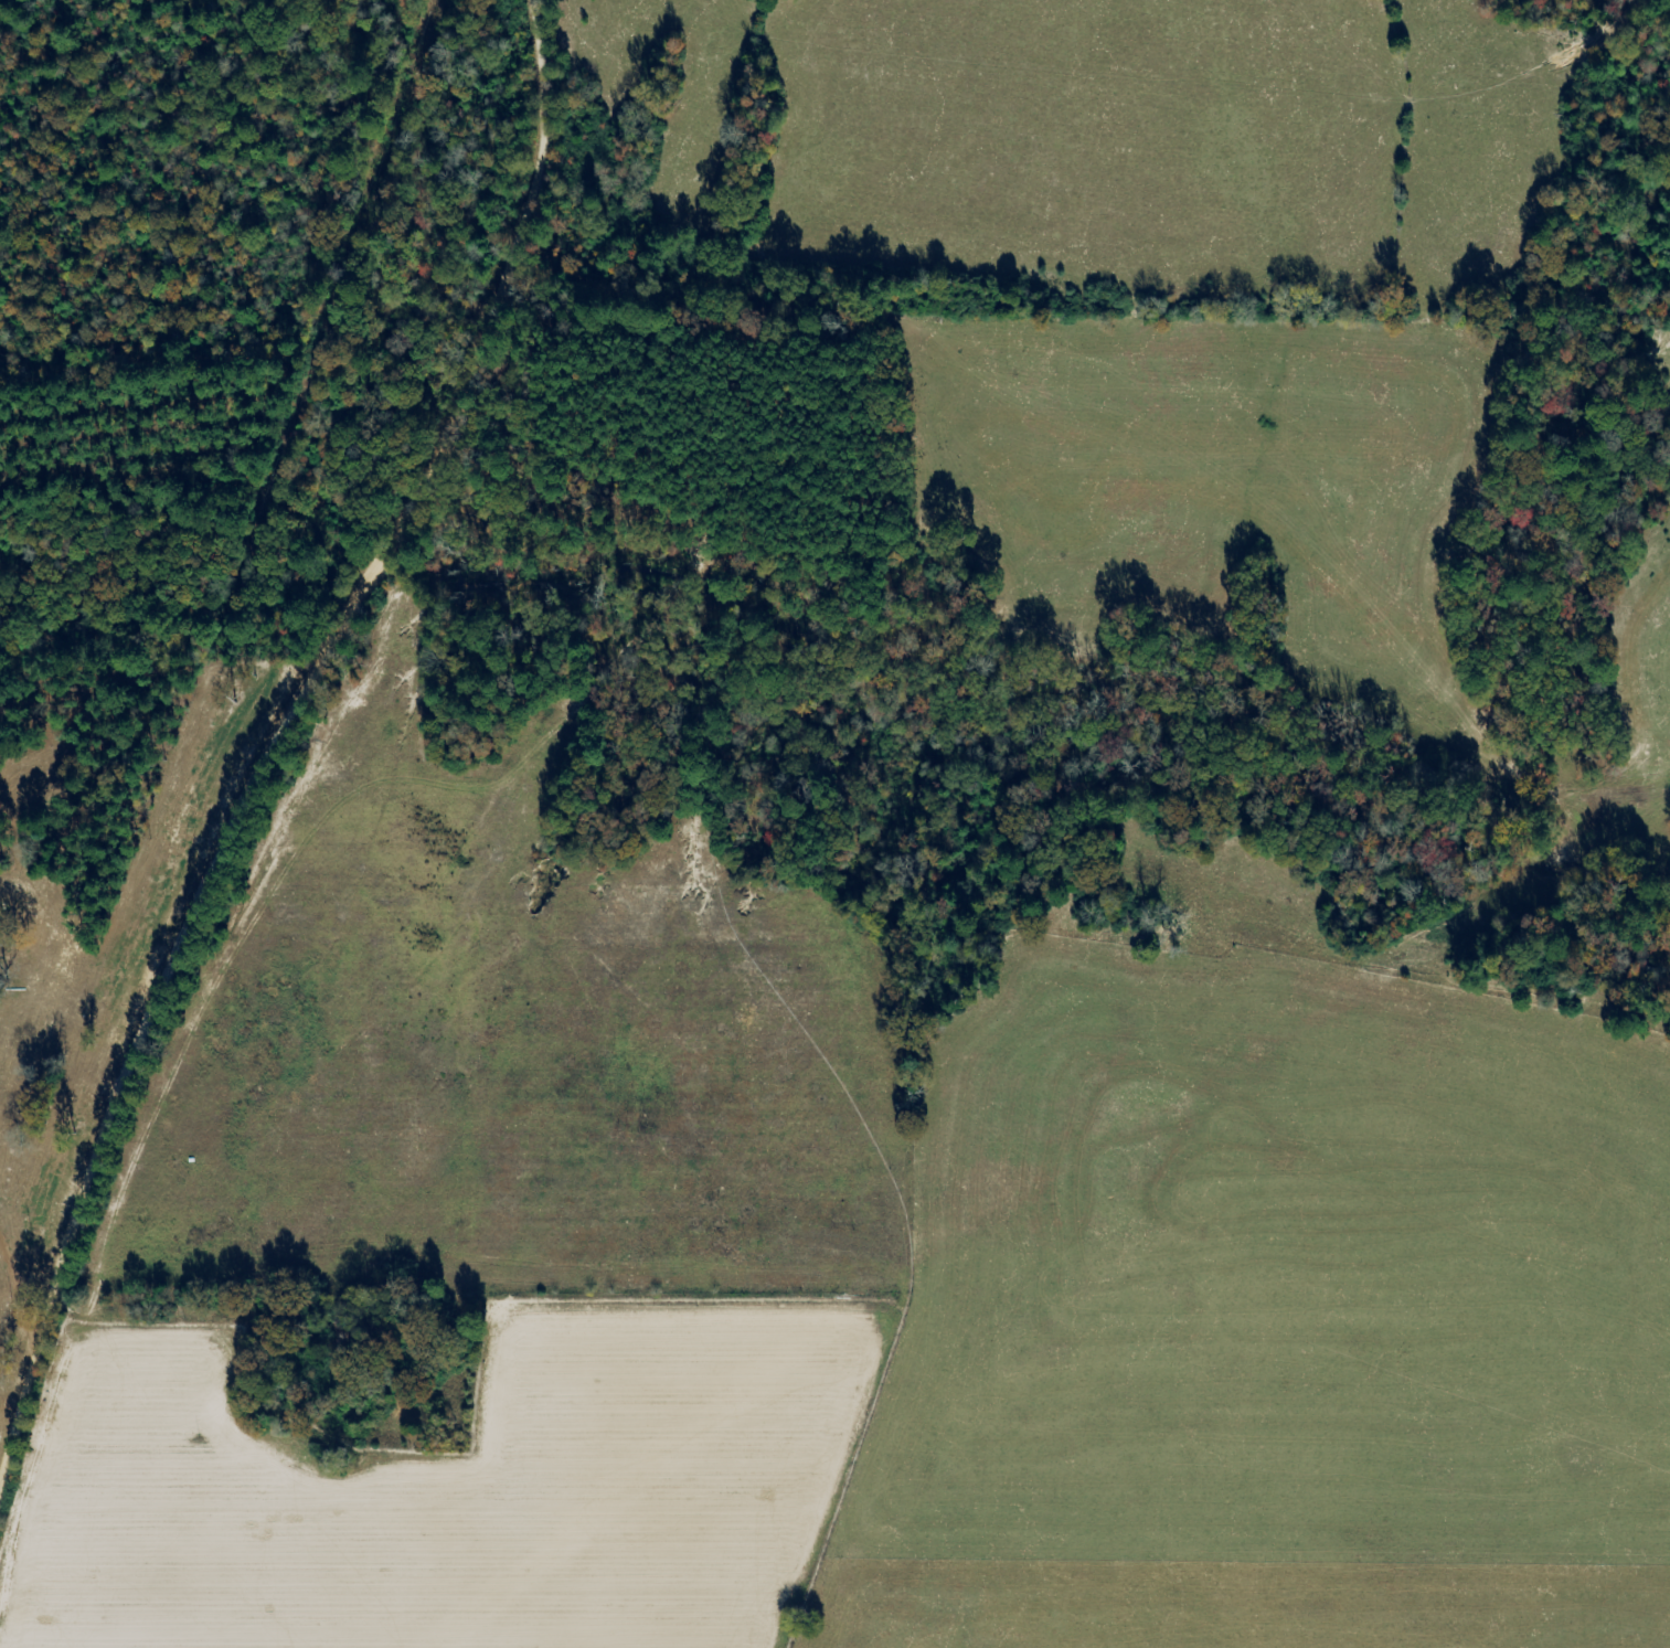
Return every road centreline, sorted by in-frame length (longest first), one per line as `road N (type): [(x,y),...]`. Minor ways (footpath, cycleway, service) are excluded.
road 1 (residential): [(0,1483),(70,1225),(129,1051),(253,768),(404,518),(539,170),(546,121),(533,0)]

